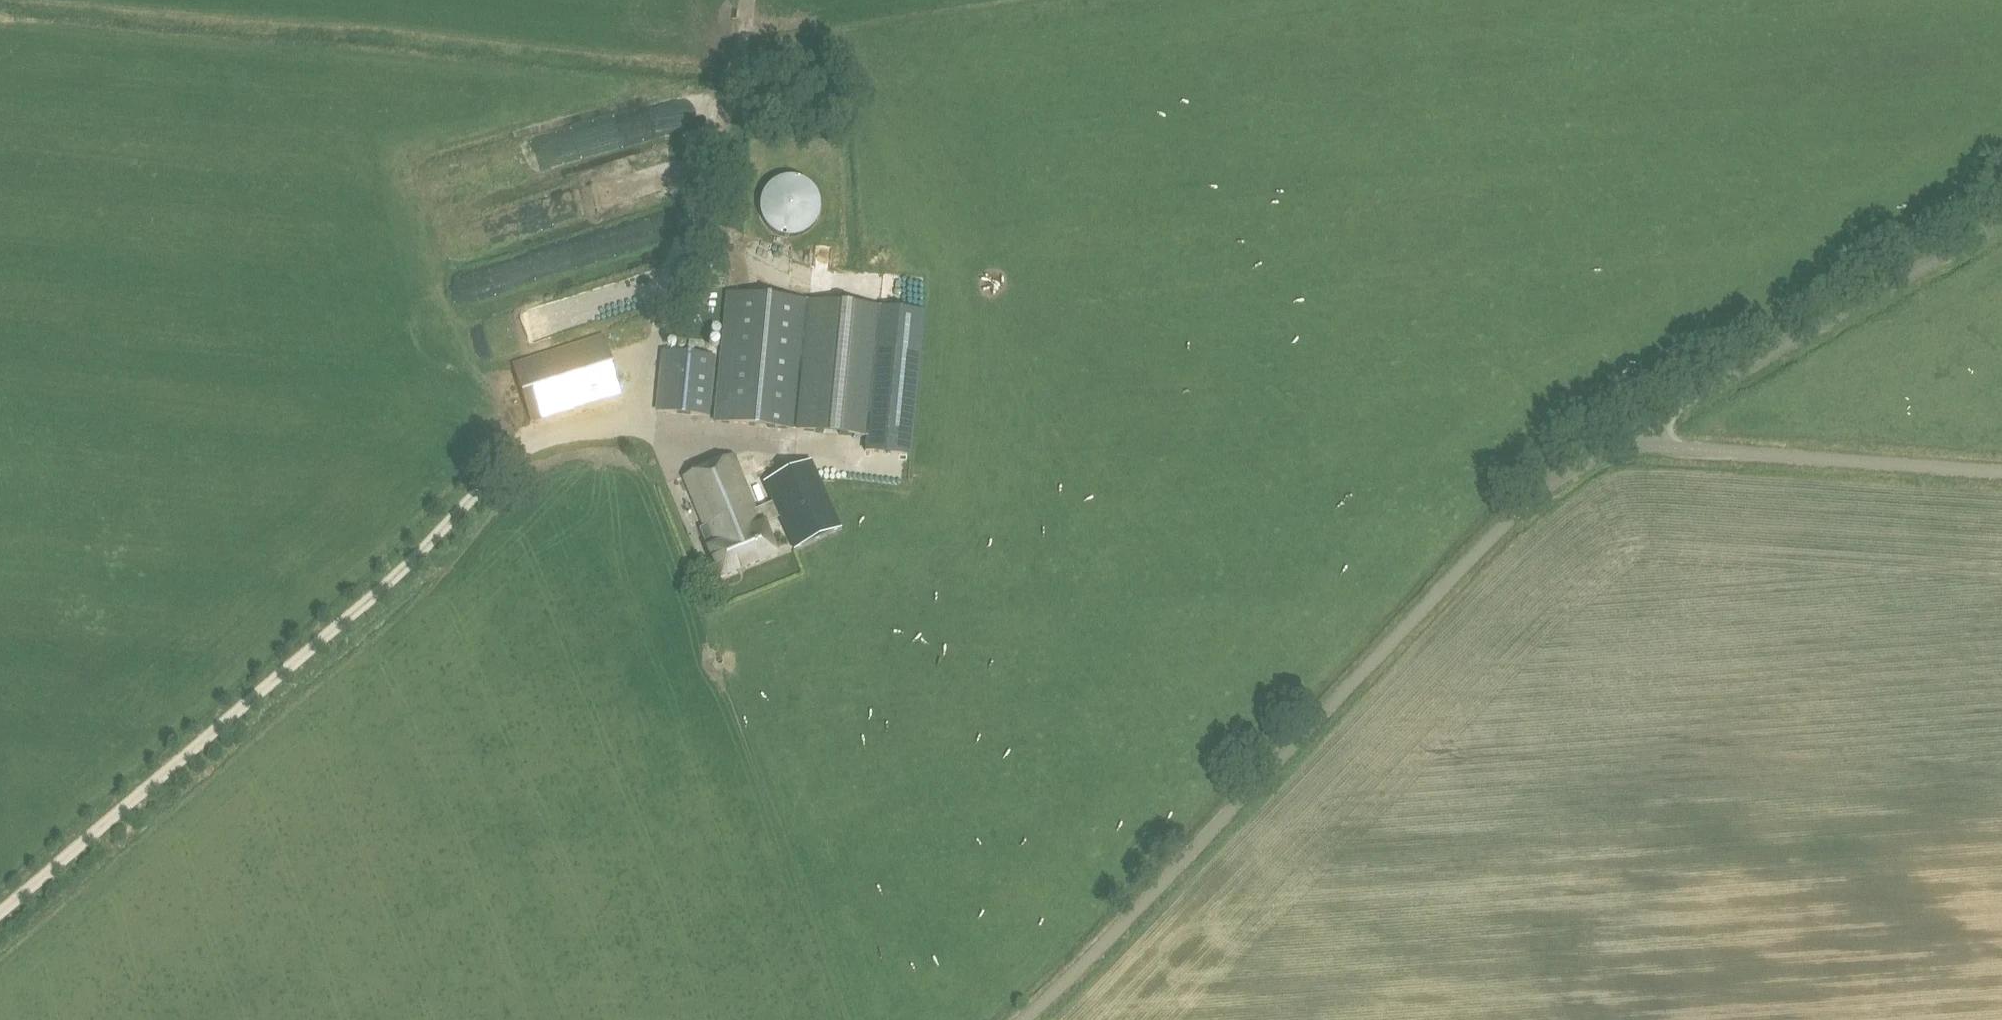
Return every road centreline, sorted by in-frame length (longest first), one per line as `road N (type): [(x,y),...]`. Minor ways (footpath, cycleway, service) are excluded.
road 1 (unclassified): [(1622,443),(1515,513),(1021,1019)]
road 2 (unclassified): [(0,907),(538,441)]
road 3 (unclassified): [(1622,443),(2001,225)]
road 4 (unclassified): [(1622,443),(2001,473)]

